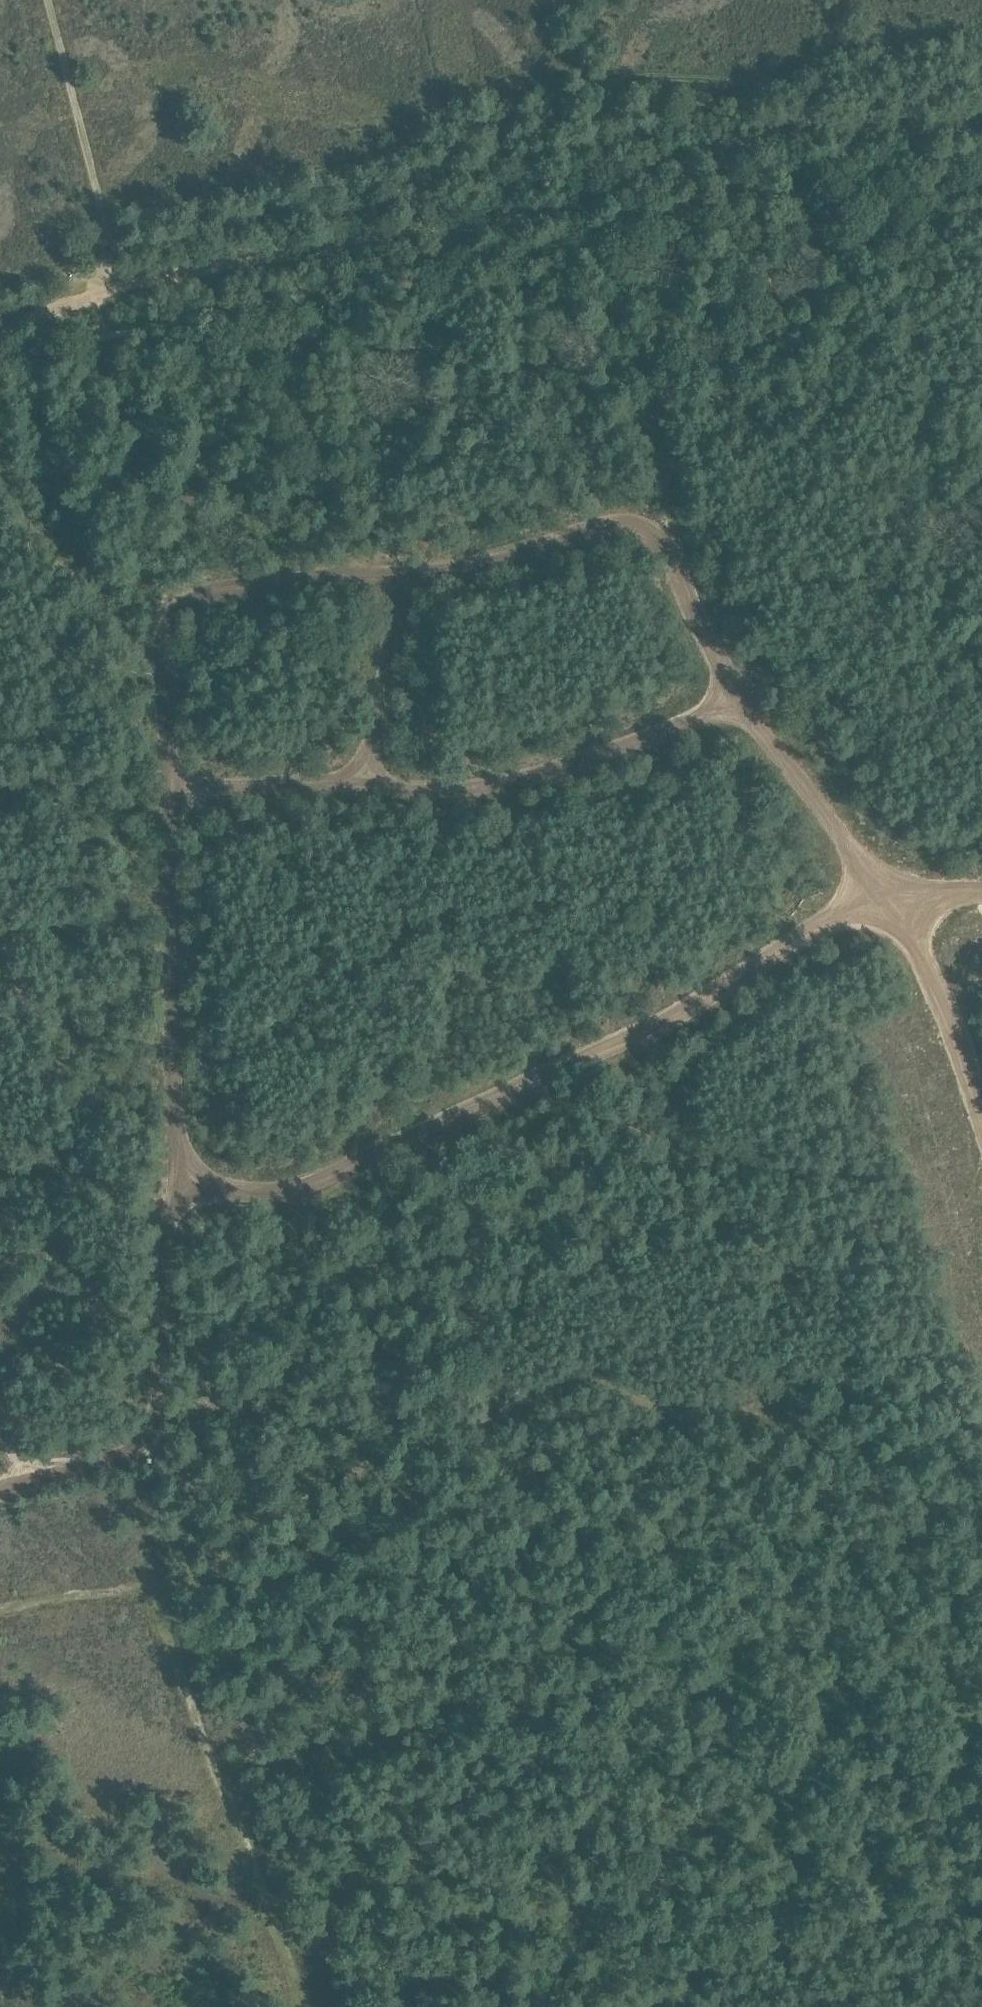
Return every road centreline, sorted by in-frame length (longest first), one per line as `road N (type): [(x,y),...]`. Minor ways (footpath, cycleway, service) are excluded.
road 1 (track): [(168,622),(196,596),(226,589),(465,566),(607,525),(650,532),(674,559),(721,669),(888,895),(936,987),(981,1116)]
road 2 (track): [(981,1664),(897,1538),(871,1473),(814,1442),(779,1399),(721,1412),(665,1411),(599,1382),(538,1397),(352,1471),(320,1494),(247,1524),(205,1572),(153,1592)]
road 3 (track): [(0,1491),(130,1453),(156,1415),(162,1249),(178,1187),(168,622)]
road 4 (track): [(105,298),(184,274),(528,219),(736,143),(981,127)]
road 5 (track): [(178,1187),(274,1192),(333,1177),(665,1020),(888,895)]
road 6 (track): [(305,2006),(251,1839),(212,1765),(153,1592),(0,1609)]
road 7 (track): [(168,789),(342,782),(469,790),(614,749),(739,695)]
road 8 (track): [(104,214),(48,0)]
road 9 (track): [(361,783),(377,721),(395,575)]

